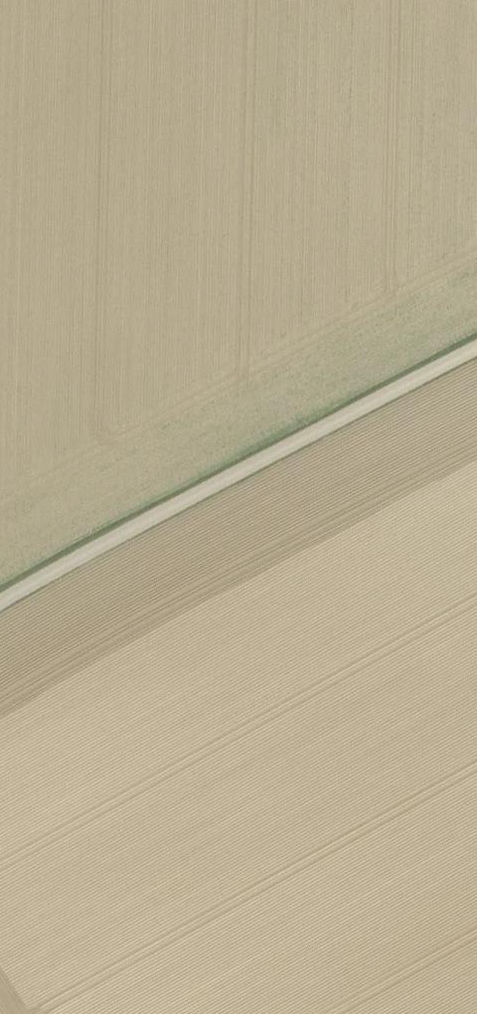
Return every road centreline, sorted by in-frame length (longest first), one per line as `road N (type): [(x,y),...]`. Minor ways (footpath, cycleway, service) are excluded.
road 1 (unclassified): [(476,343),(256,448),(0,584)]

